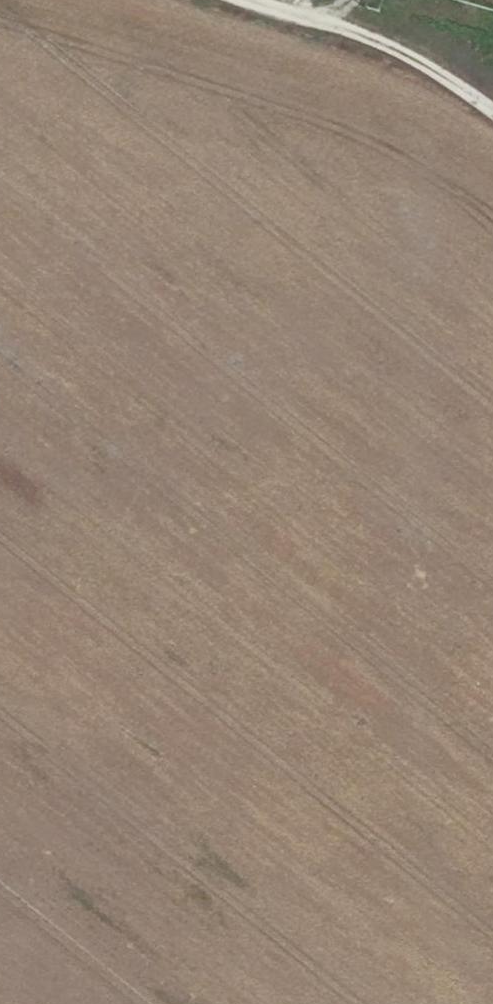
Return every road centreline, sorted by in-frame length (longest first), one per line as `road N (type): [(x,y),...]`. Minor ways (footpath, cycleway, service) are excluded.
road 1 (track): [(492,114),(410,56),(261,0)]

